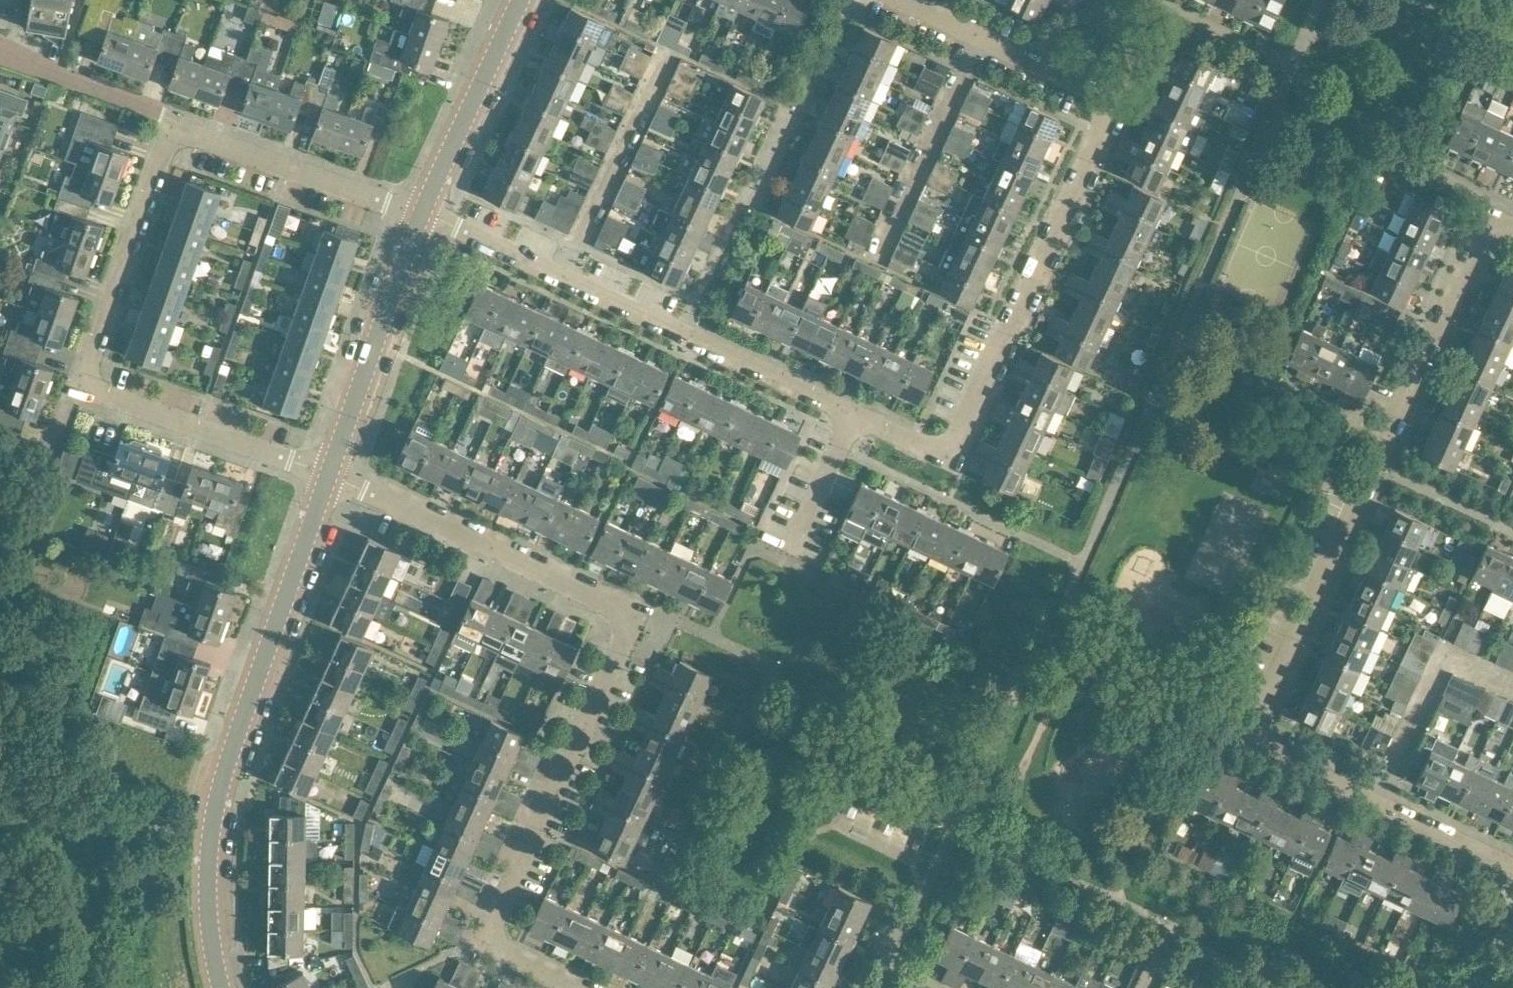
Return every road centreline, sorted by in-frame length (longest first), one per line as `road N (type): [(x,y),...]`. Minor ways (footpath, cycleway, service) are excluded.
road 1 (residential): [(1512,868),(1244,743),(1489,218),(1512,229)]
road 2 (residential): [(583,987),(486,942),(635,618),(327,478)]
road 3 (residential): [(862,415),(934,447),(951,444),(1013,328),(1115,98),(906,0)]
road 4 (residential): [(327,478),(82,387),(172,120)]
road 5 (tertiary): [(220,987),(206,891),(216,799),(327,478)]
road 6 (residential): [(862,415),(420,215)]
road 7 (tertiary): [(327,478),(420,215)]
road 8 (residential): [(420,215),(172,120)]
road 9 (tertiary): [(420,215),(521,0)]
road 10 (residential): [(172,120),(0,56)]
road 11 (residential): [(801,549),(862,415)]

